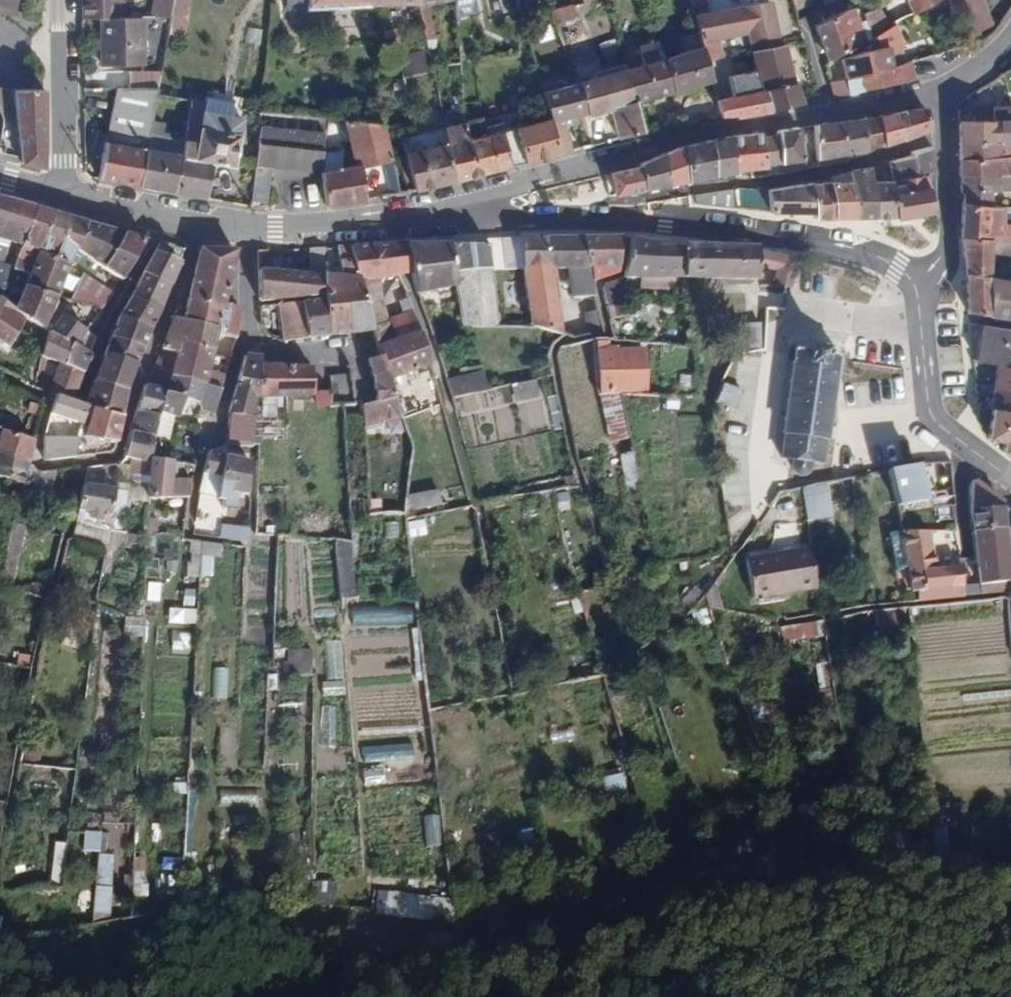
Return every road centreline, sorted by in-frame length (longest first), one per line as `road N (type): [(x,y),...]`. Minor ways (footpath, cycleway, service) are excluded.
road 1 (track): [(30,958),(183,935),(448,977),(665,949),(1010,950)]
road 2 (residential): [(941,92),(690,136),(520,181),(472,215)]
road 3 (residential): [(917,290),(898,268),(870,256),(780,236),(472,215)]
road 4 (residential): [(472,215),(246,229),(63,187)]
road 5 (residential): [(1010,477),(931,414),(917,290)]
road 6 (residential): [(917,290),(949,232),(941,92)]
road 7 (residential): [(63,187),(64,0)]

